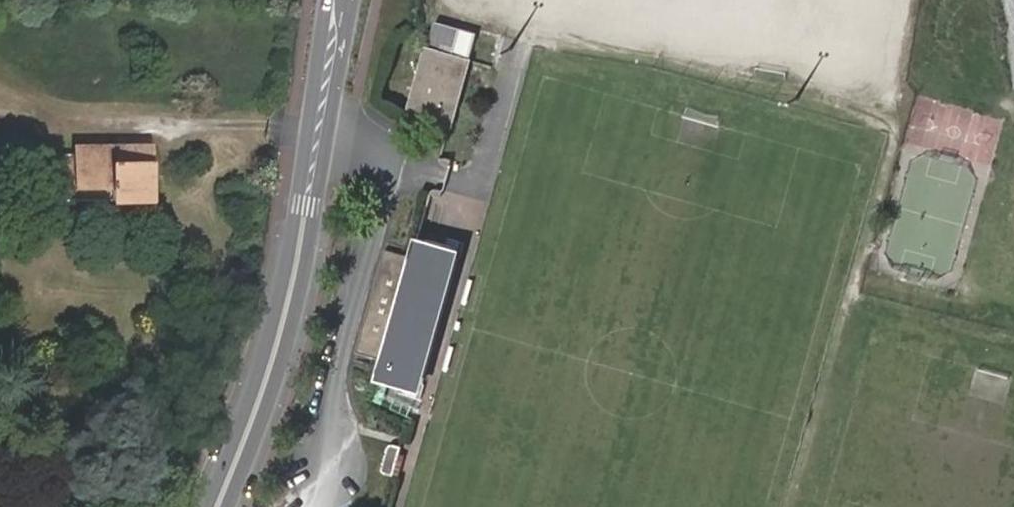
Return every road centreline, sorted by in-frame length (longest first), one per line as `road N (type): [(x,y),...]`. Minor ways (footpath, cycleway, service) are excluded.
road 1 (secondary): [(340,0),(294,278),(218,506)]

